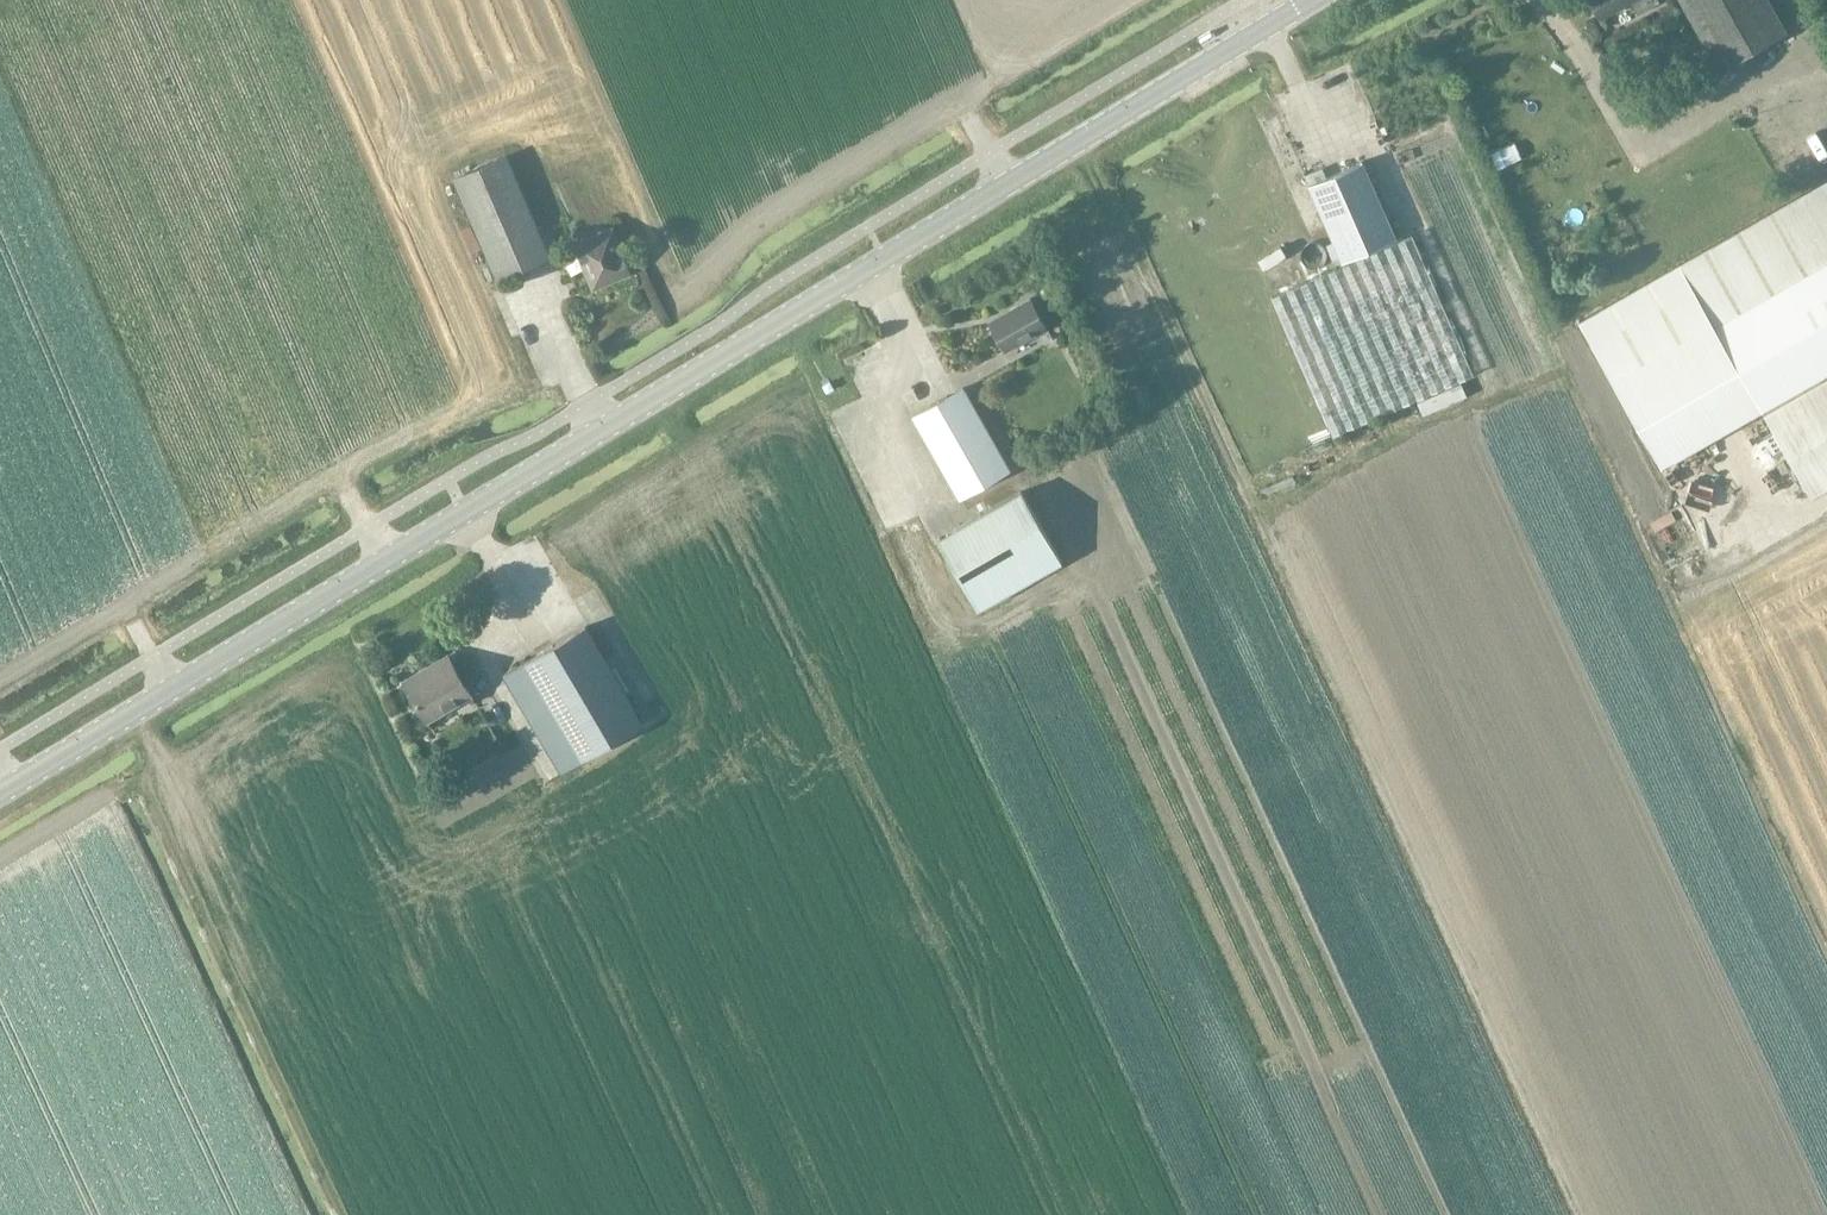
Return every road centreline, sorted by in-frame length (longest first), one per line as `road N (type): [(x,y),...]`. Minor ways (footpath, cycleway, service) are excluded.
road 1 (tertiary): [(0,792),(1310,0)]

